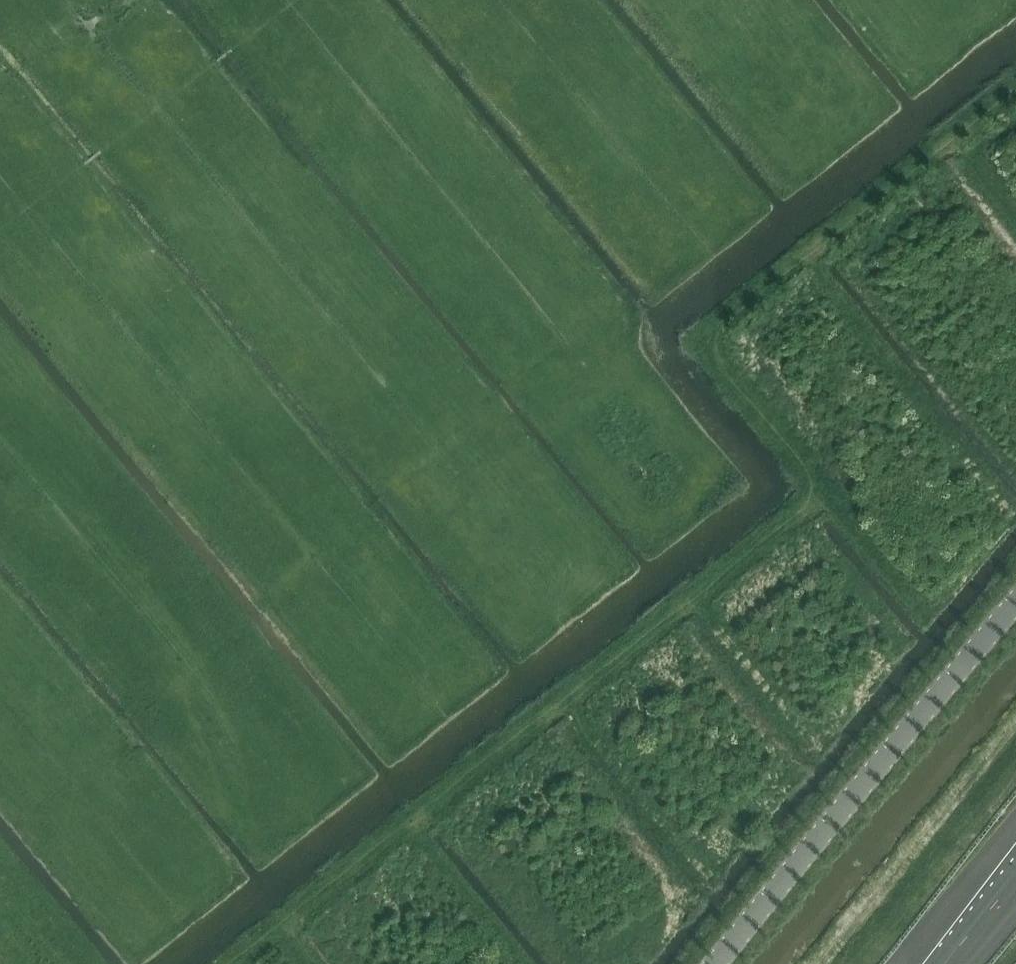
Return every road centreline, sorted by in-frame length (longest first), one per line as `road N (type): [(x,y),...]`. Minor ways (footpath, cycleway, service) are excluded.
road 1 (unclassified): [(1015,606),(715,963)]

